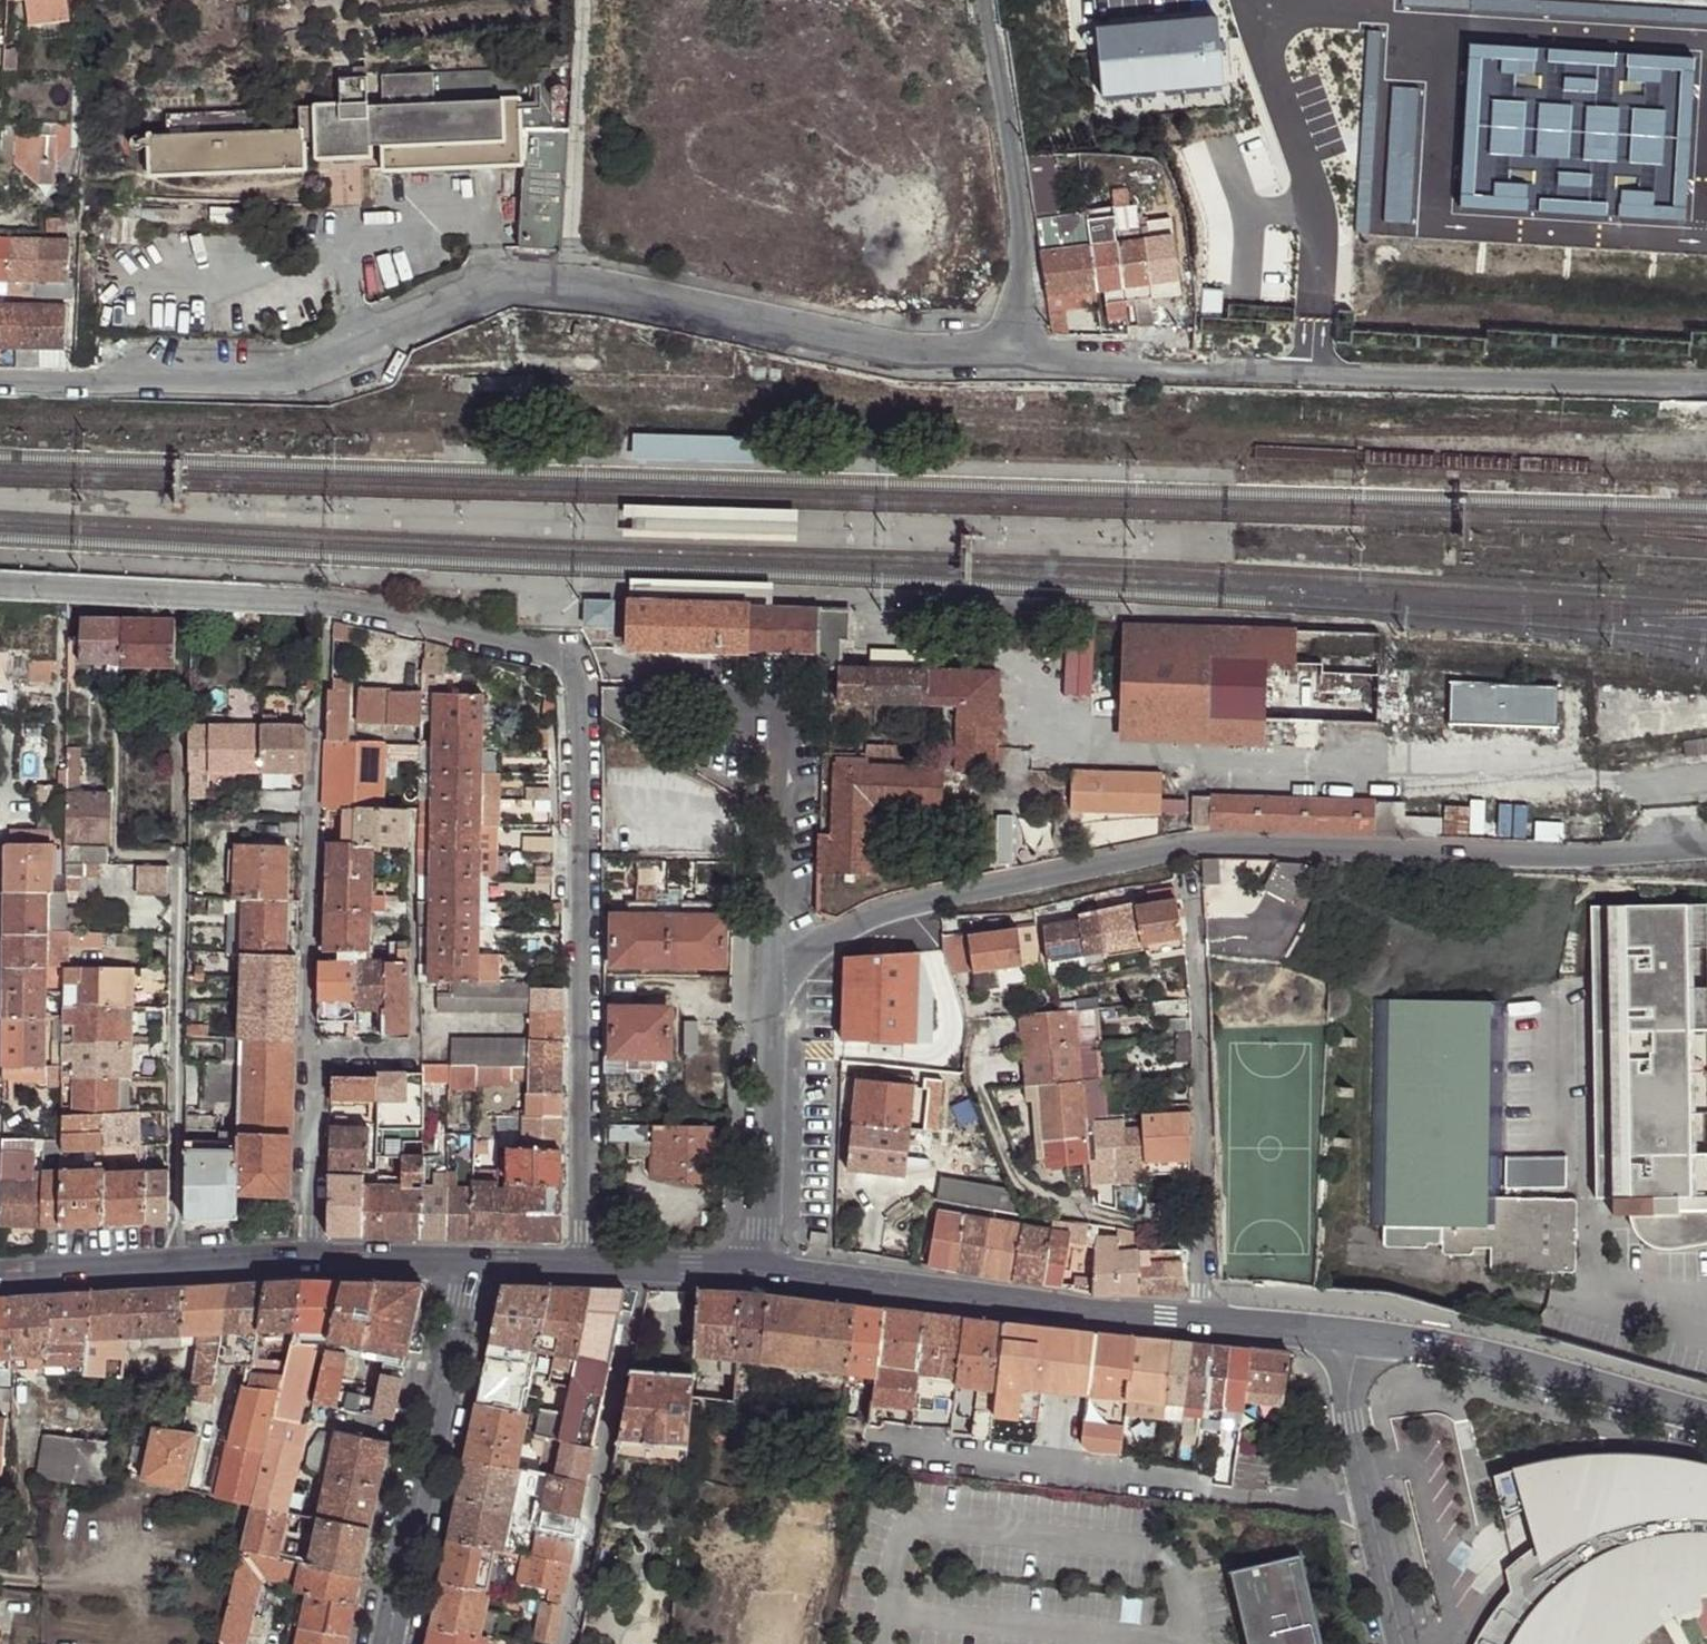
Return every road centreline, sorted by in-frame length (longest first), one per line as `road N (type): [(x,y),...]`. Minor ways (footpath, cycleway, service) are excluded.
road 1 (residential): [(0,583),(348,603),(549,650),(575,668),(582,684),(586,1265)]
road 2 (residential): [(0,377),(286,381),(509,284),(575,285),(906,356),(1021,361)]
road 3 (residential): [(1706,850),(1641,857),(1194,847),(946,894),(772,957)]
road 4 (residential): [(1706,386),(1021,361)]
road 5 (residential): [(327,631),(317,743),(308,1257)]
road 6 (tertiary): [(1203,1321),(761,1273)]
road 7 (residential): [(1203,1321),(1199,978),(1189,899)]
road 8 (residential): [(178,1265),(182,862)]
road 9 (tertiary): [(468,1262),(387,1643)]
road 10 (residential): [(1021,361),(1019,227),(982,0)]
road 11 (tertiary): [(1706,1417),(1523,1367),(1354,1336)]
road 12 (residential): [(633,1330),(569,1643)]
road 13 (residential): [(772,957),(761,1273)]
road 14 (unclassified): [(1354,1336),(1350,1427),(1404,1643)]
road 15 (residential): [(178,1265),(0,1277)]
road 16 (tertiary): [(761,1273),(586,1265)]
road 17 (residential): [(468,1262),(308,1257)]
road 18 (residential): [(777,797),(772,957)]
road 19 (tertiary): [(1354,1336),(1203,1321)]
road 20 (residential): [(308,1257),(178,1265)]

